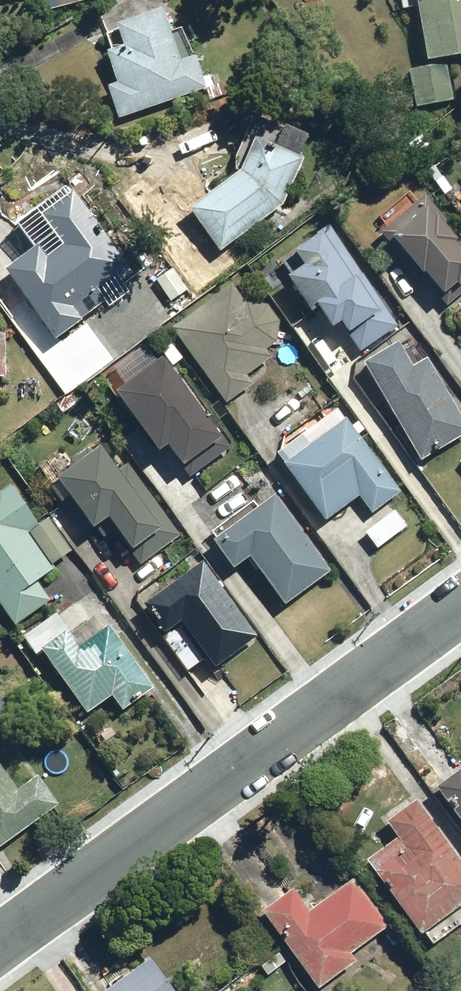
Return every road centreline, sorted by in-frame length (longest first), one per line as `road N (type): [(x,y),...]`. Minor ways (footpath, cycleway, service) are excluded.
road 1 (residential): [(0,950),(460,613)]

